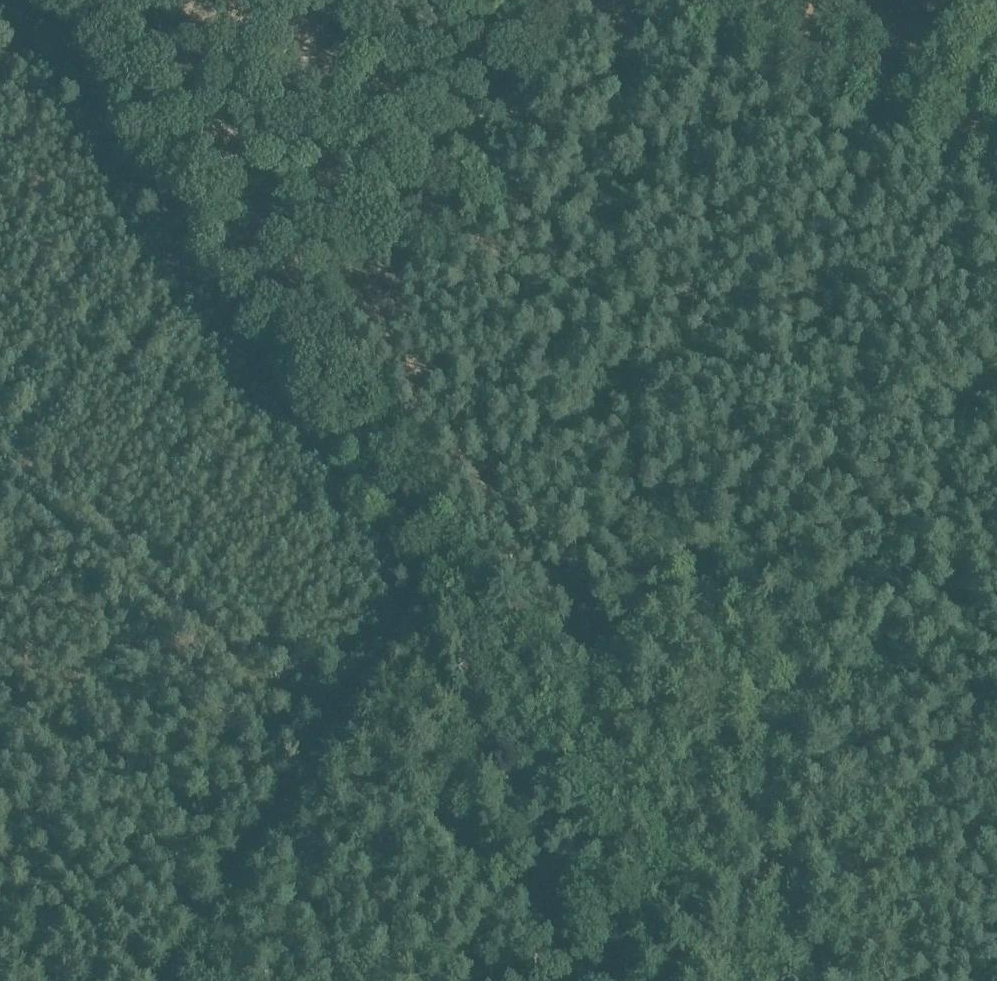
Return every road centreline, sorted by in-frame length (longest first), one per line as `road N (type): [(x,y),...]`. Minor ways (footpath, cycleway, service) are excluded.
road 1 (track): [(721,980),(627,858),(71,0)]
road 2 (track): [(443,574),(183,980)]
road 3 (track): [(599,980),(627,858)]

